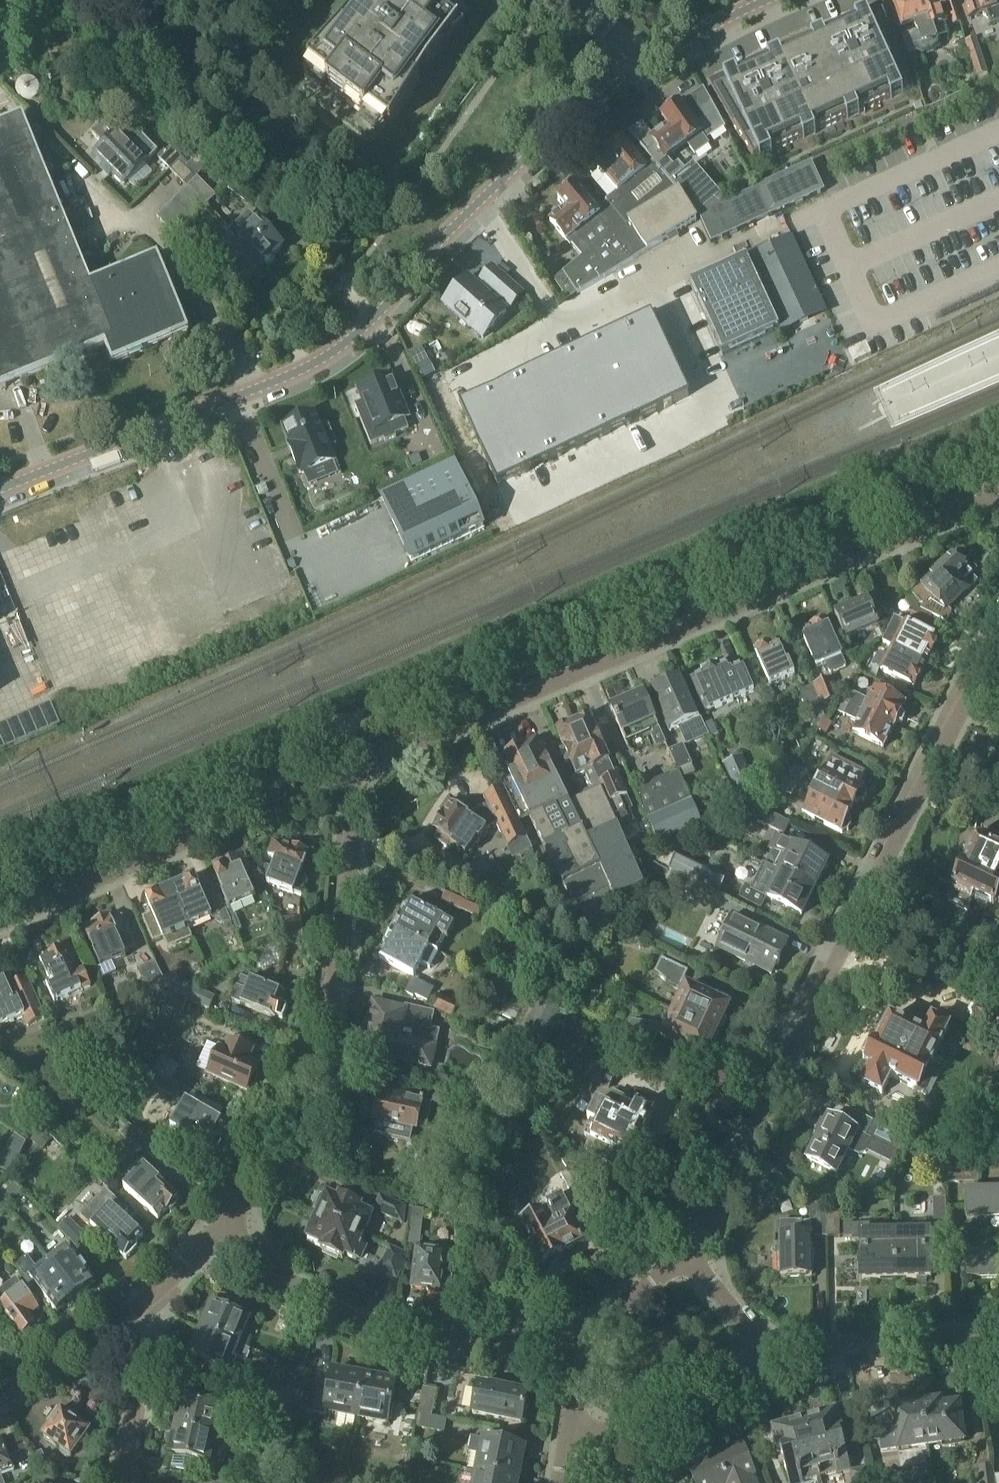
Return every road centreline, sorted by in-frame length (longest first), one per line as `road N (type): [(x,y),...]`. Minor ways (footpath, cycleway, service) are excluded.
road 1 (residential): [(0,491),(298,373),(370,323),(485,194),(637,69)]
road 2 (residential): [(349,772),(998,500)]
road 3 (residential): [(693,1256),(998,635)]
road 4 (residential): [(219,1230),(331,1008),(348,879),(349,772)]
road 5 (residential): [(579,1346),(372,1325),(312,1299),(219,1230)]
road 6 (residential): [(0,923),(349,772)]
road 7 (residential): [(769,1363),(956,1334),(998,1336)]
road 8 (residential): [(769,1363),(613,1432),(573,1431)]
road 9 (residential): [(117,1482),(144,1359),(144,1306)]
road 10 (residential): [(0,1391),(89,1346),(144,1306)]
road 11 (residential): [(579,1346),(693,1256)]
road 12 (residential): [(637,69),(756,0)]
road 13 (residential): [(693,1256),(769,1363)]

